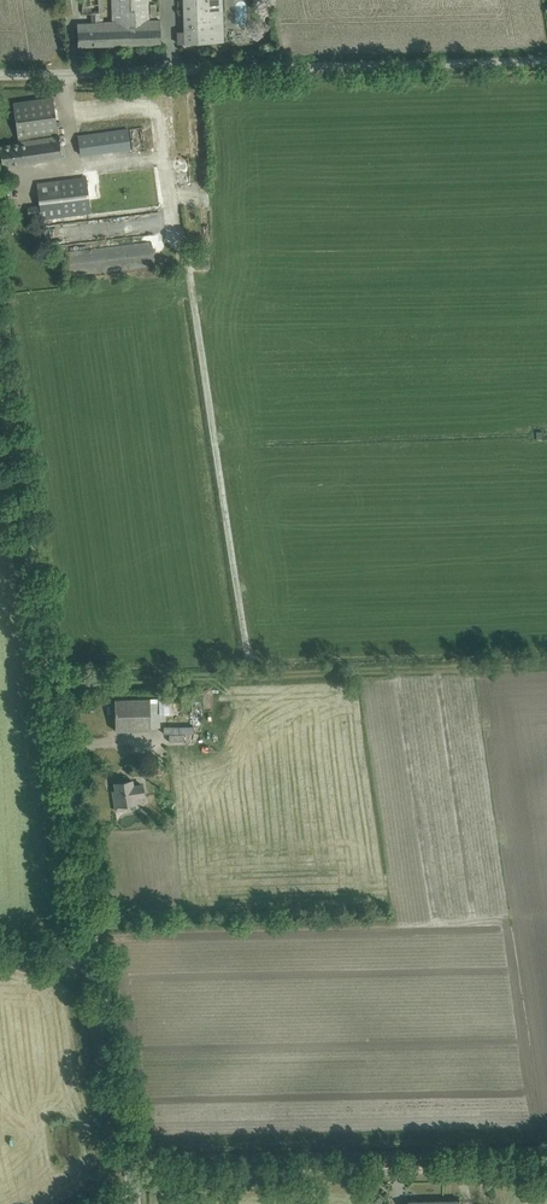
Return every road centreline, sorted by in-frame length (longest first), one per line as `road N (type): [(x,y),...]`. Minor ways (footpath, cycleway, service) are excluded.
road 1 (track): [(546,667),(255,671),(190,260),(178,236),(157,115),(69,110),(67,72)]
road 2 (unclassified): [(97,966),(0,352)]
road 3 (unclassified): [(0,74),(546,60)]
road 4 (unclassified): [(131,1179),(464,1169)]
road 5 (unclassified): [(131,1179),(97,966)]

